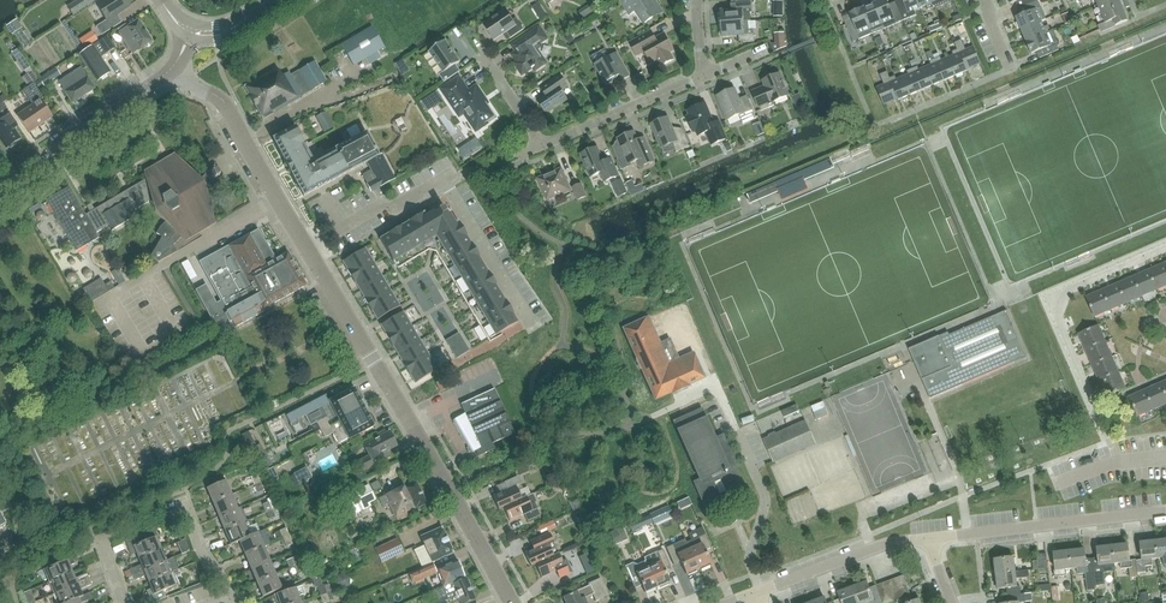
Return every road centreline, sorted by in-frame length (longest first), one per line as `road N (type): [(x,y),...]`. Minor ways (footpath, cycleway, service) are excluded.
road 1 (residential): [(511,602),(225,104),(172,71)]
road 2 (residential): [(1118,462),(1058,317),(1068,293),(1165,249)]
road 3 (residential): [(1165,510),(929,538)]
road 4 (tertiary): [(0,186),(172,71)]
road 5 (residential): [(929,538),(888,542),(757,593)]
road 6 (residential): [(544,145),(705,77)]

